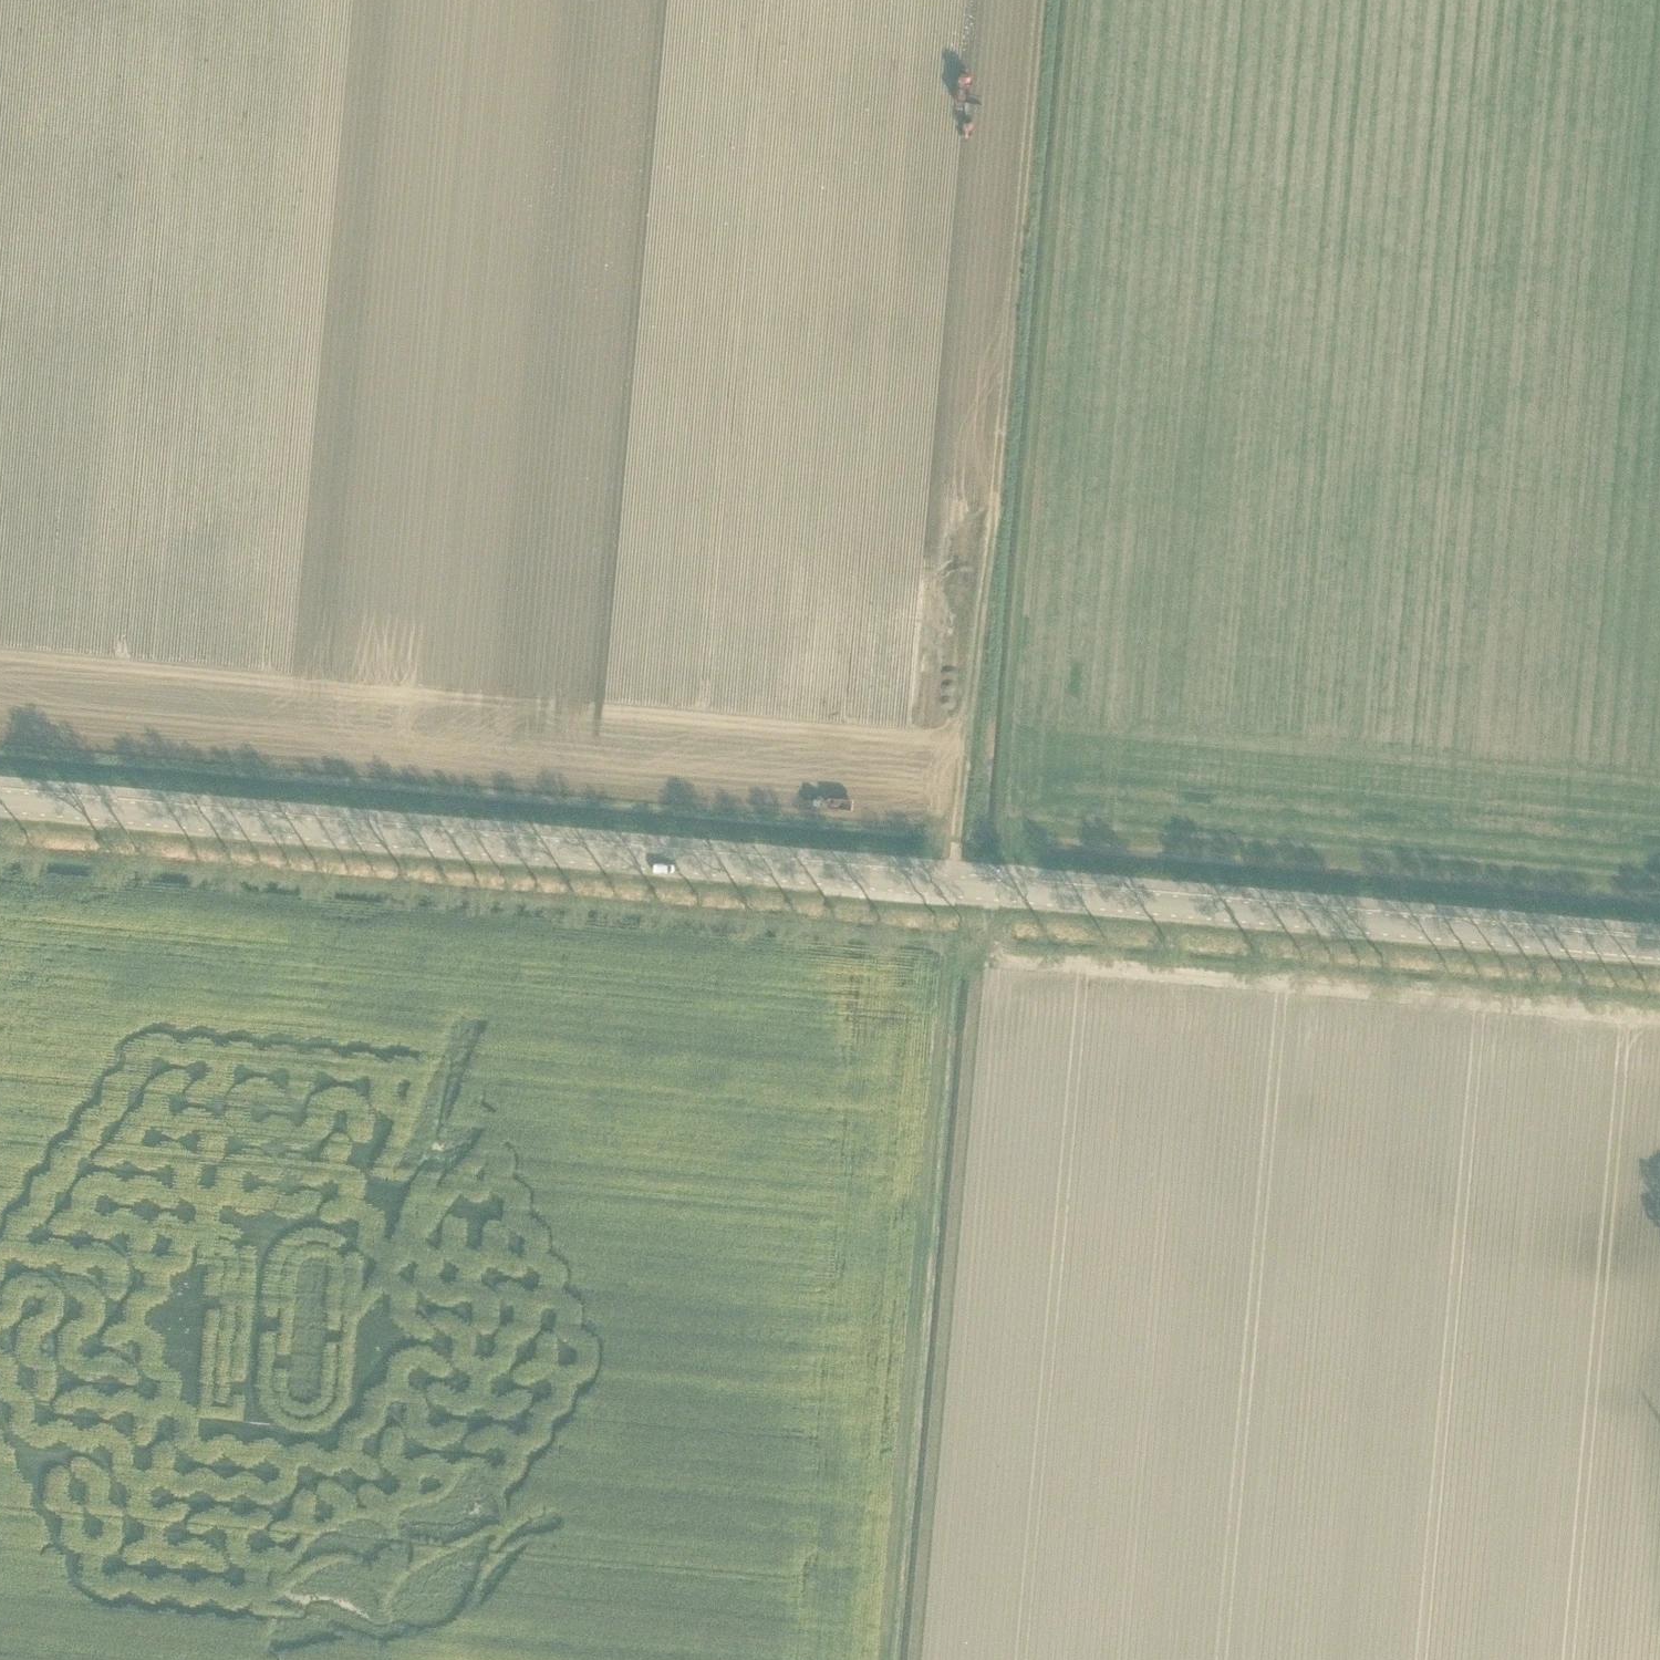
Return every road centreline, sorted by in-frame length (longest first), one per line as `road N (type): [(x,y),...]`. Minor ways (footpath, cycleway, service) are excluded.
road 1 (tertiary): [(1659,943),(0,795)]

